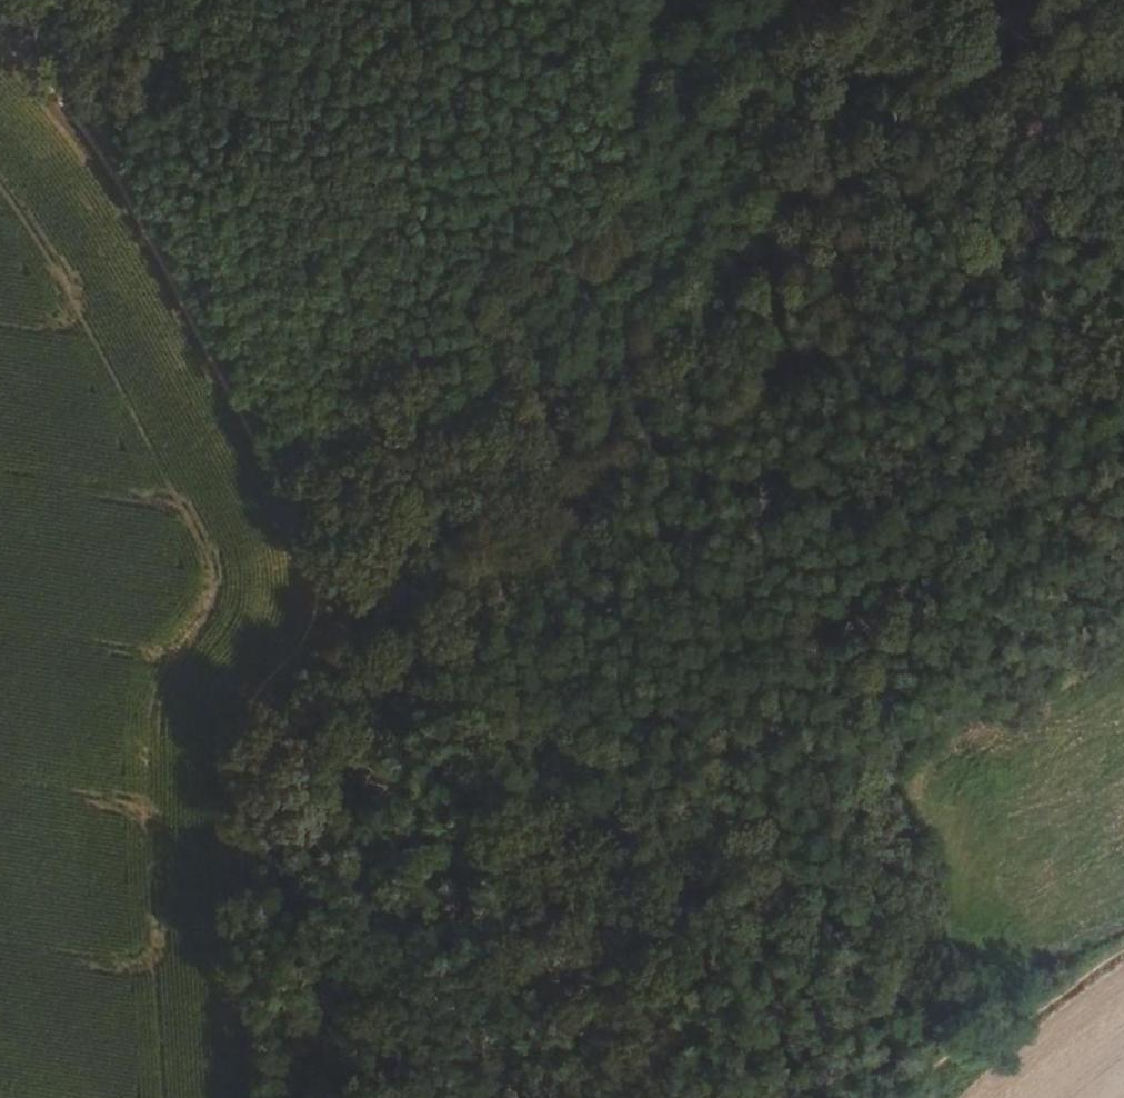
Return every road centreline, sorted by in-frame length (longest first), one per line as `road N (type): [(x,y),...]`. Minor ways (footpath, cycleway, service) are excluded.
road 1 (track): [(0,71),(161,284),(265,504),(340,618),(213,684),(237,1097)]
road 2 (track): [(871,1097),(1123,948)]

